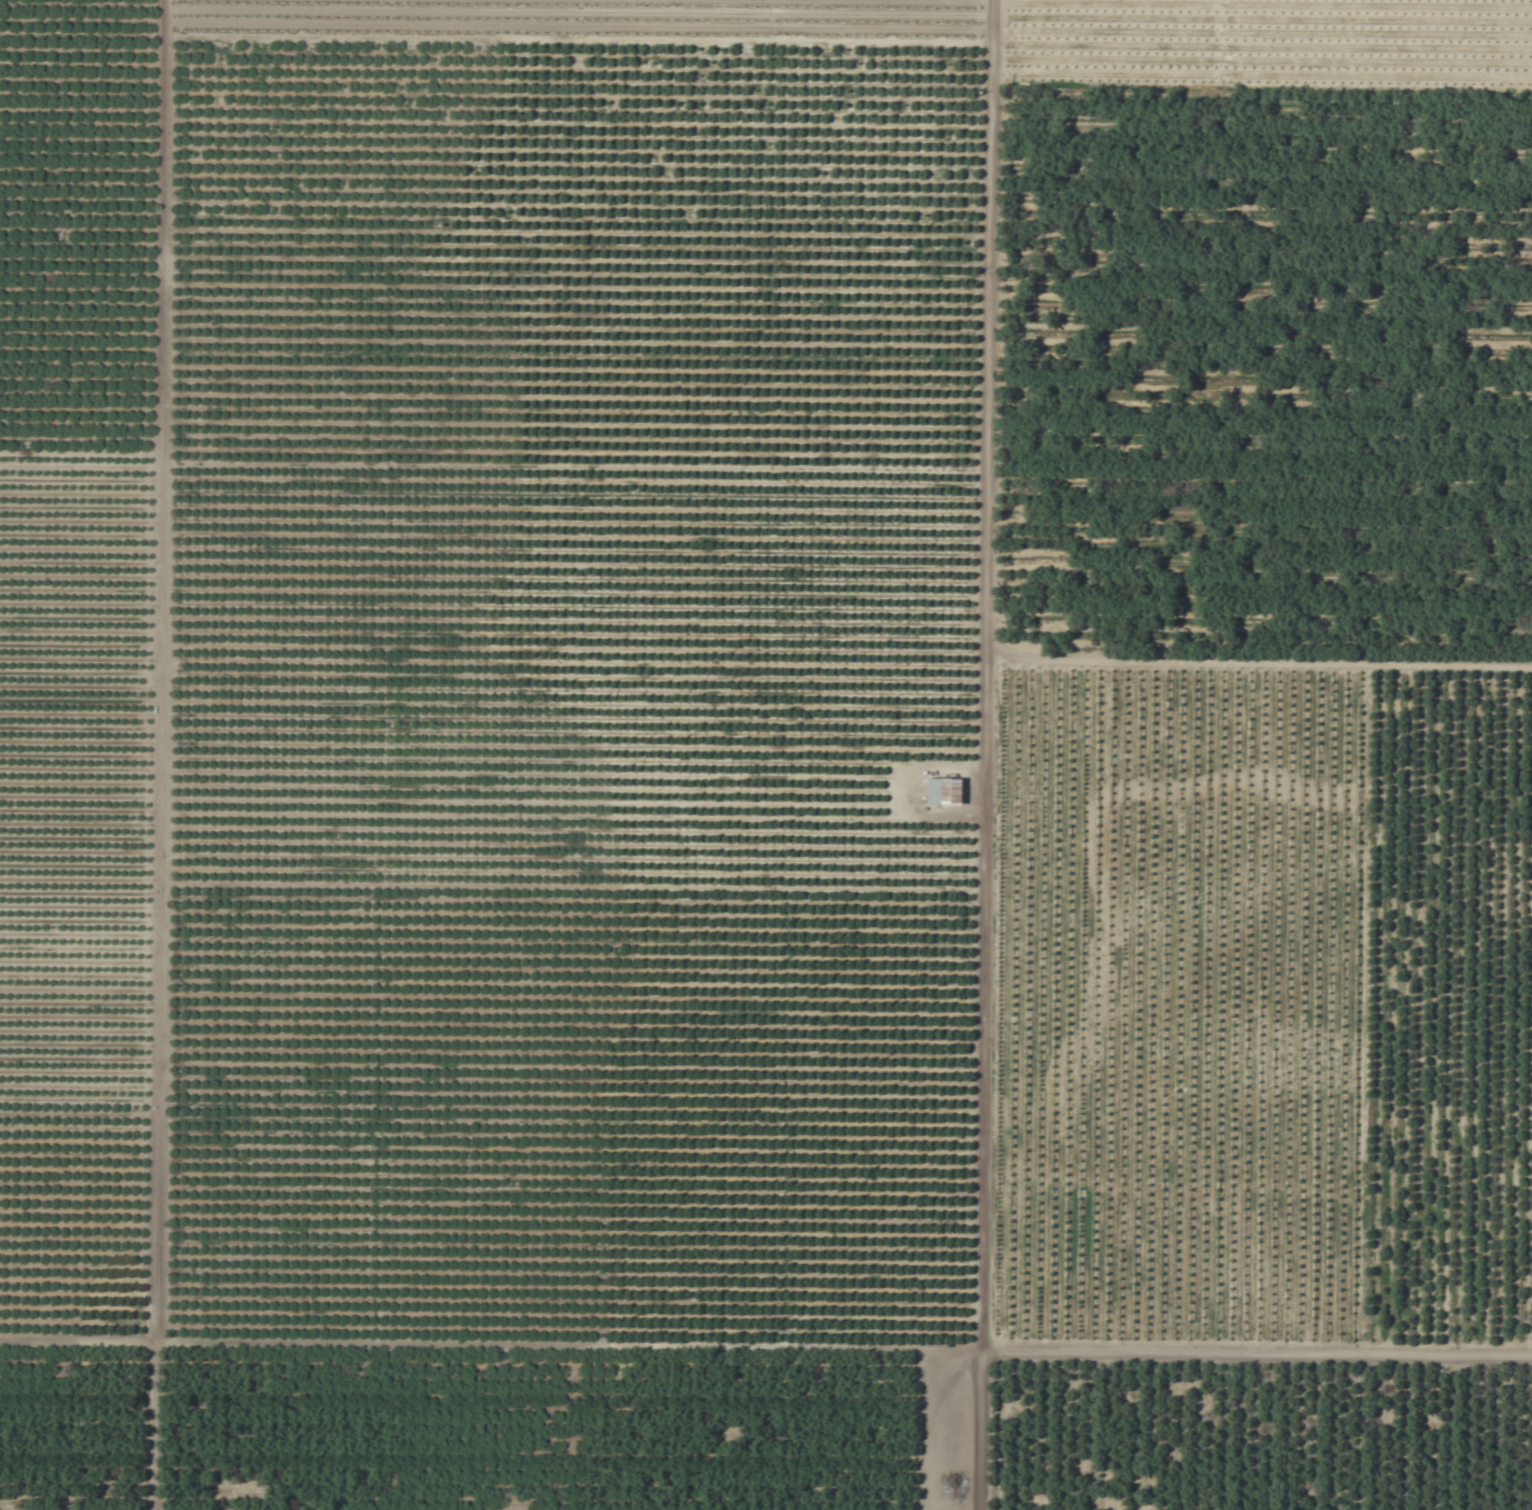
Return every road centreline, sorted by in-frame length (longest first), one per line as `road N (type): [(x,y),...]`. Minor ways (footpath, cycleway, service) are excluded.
road 1 (track): [(0,1337),(1531,1345)]

